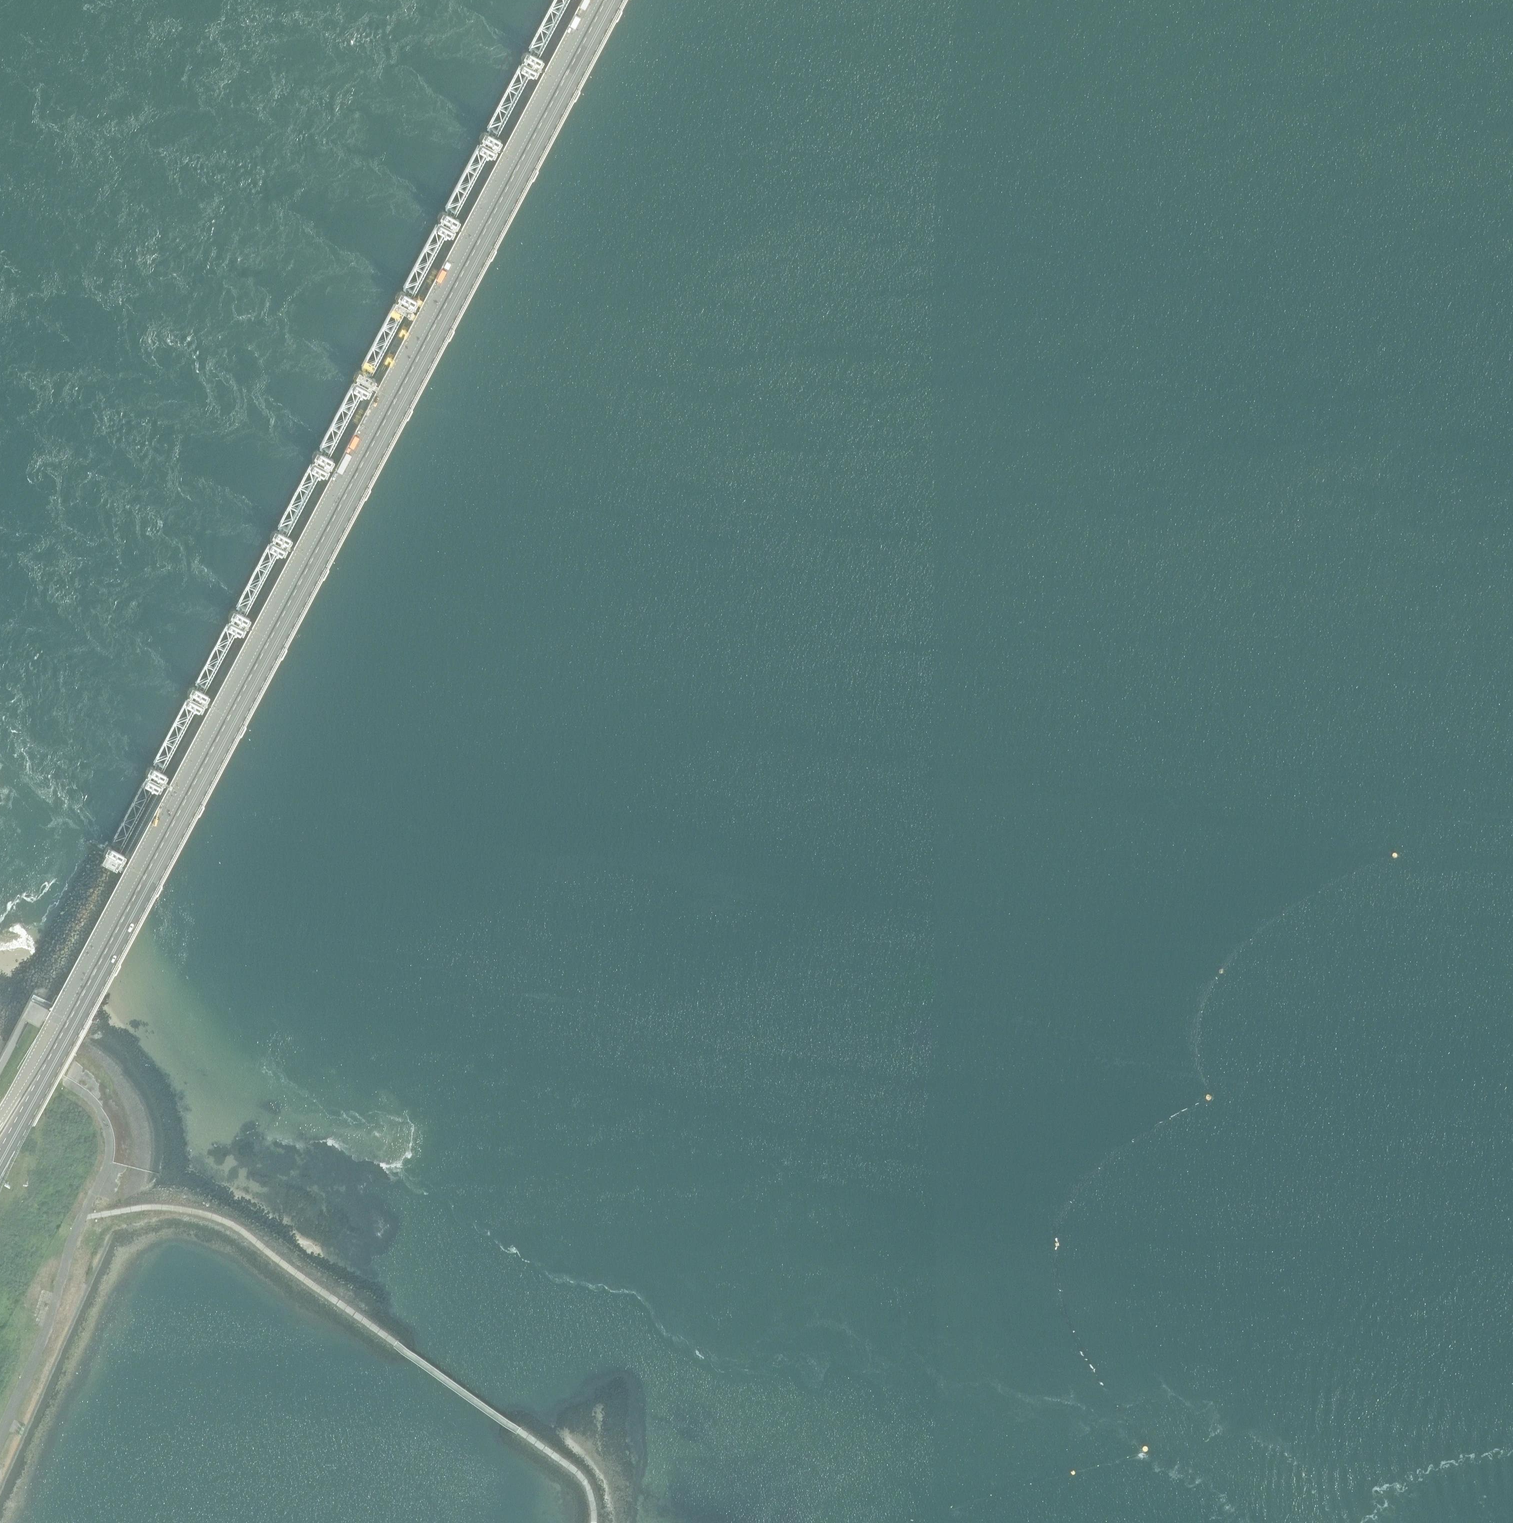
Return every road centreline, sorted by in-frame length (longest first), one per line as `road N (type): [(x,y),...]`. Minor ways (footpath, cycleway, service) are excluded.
road 1 (primary): [(0,1162),(610,0)]
road 2 (unclassified): [(0,1114),(589,0)]
road 3 (track): [(592,1522),(592,1499),(578,1474),(231,1224),(159,1206),(80,1218)]
road 4 (track): [(80,1218),(43,1339),(0,1434)]

